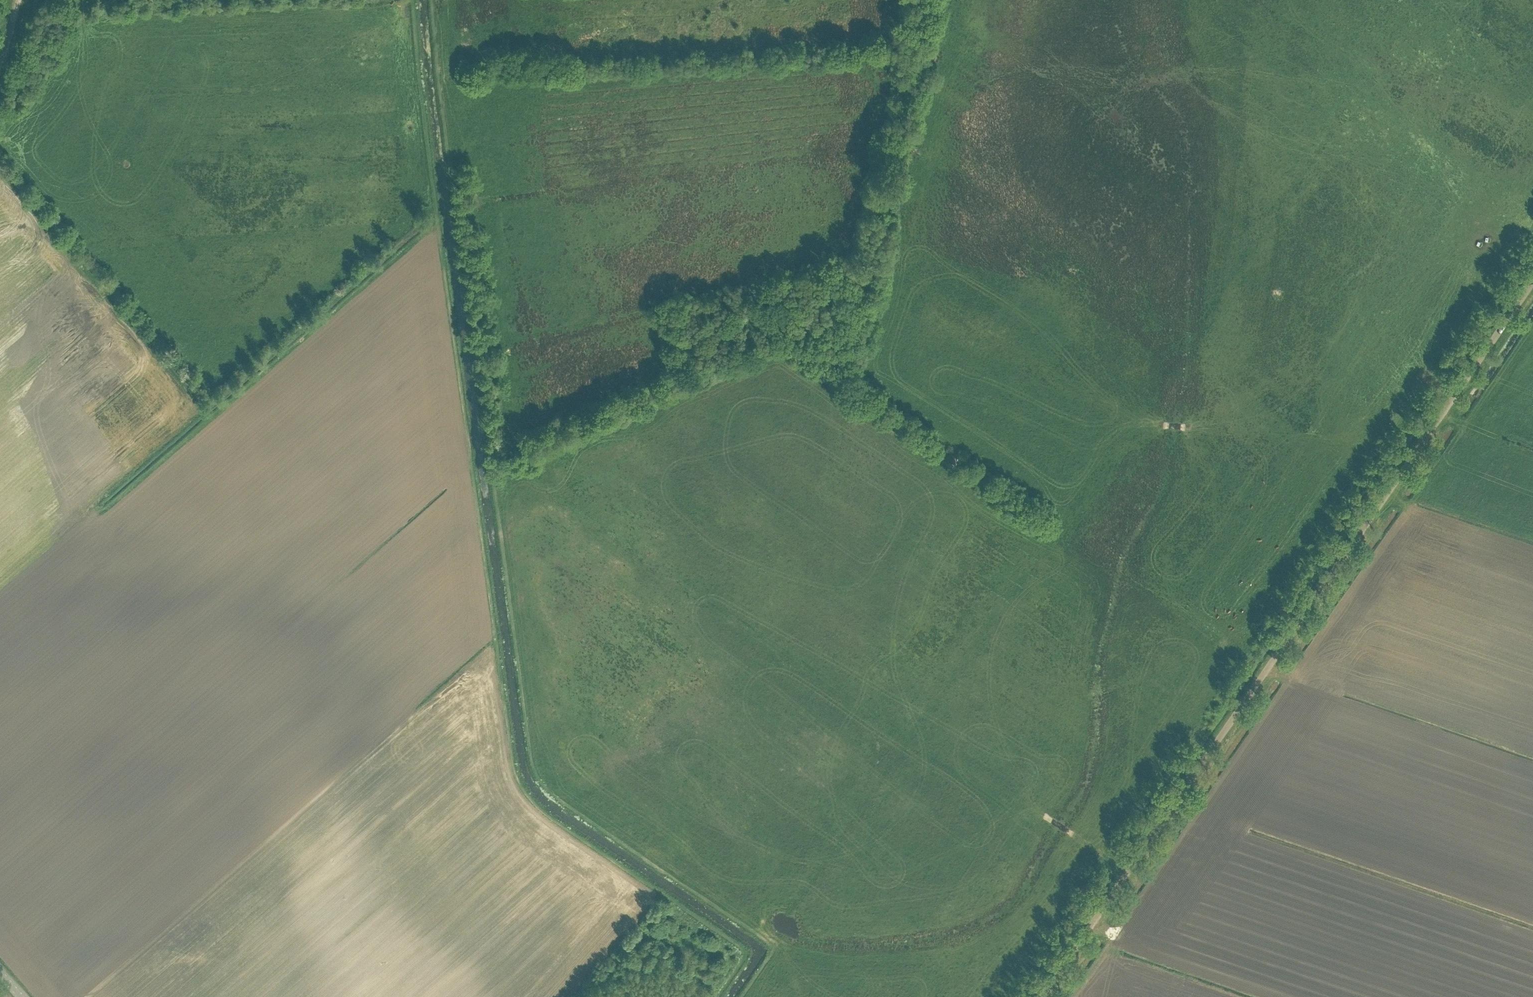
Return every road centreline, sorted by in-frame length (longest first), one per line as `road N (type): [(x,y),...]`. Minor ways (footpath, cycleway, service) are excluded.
road 1 (unclassified): [(1041,996),(1532,280)]

